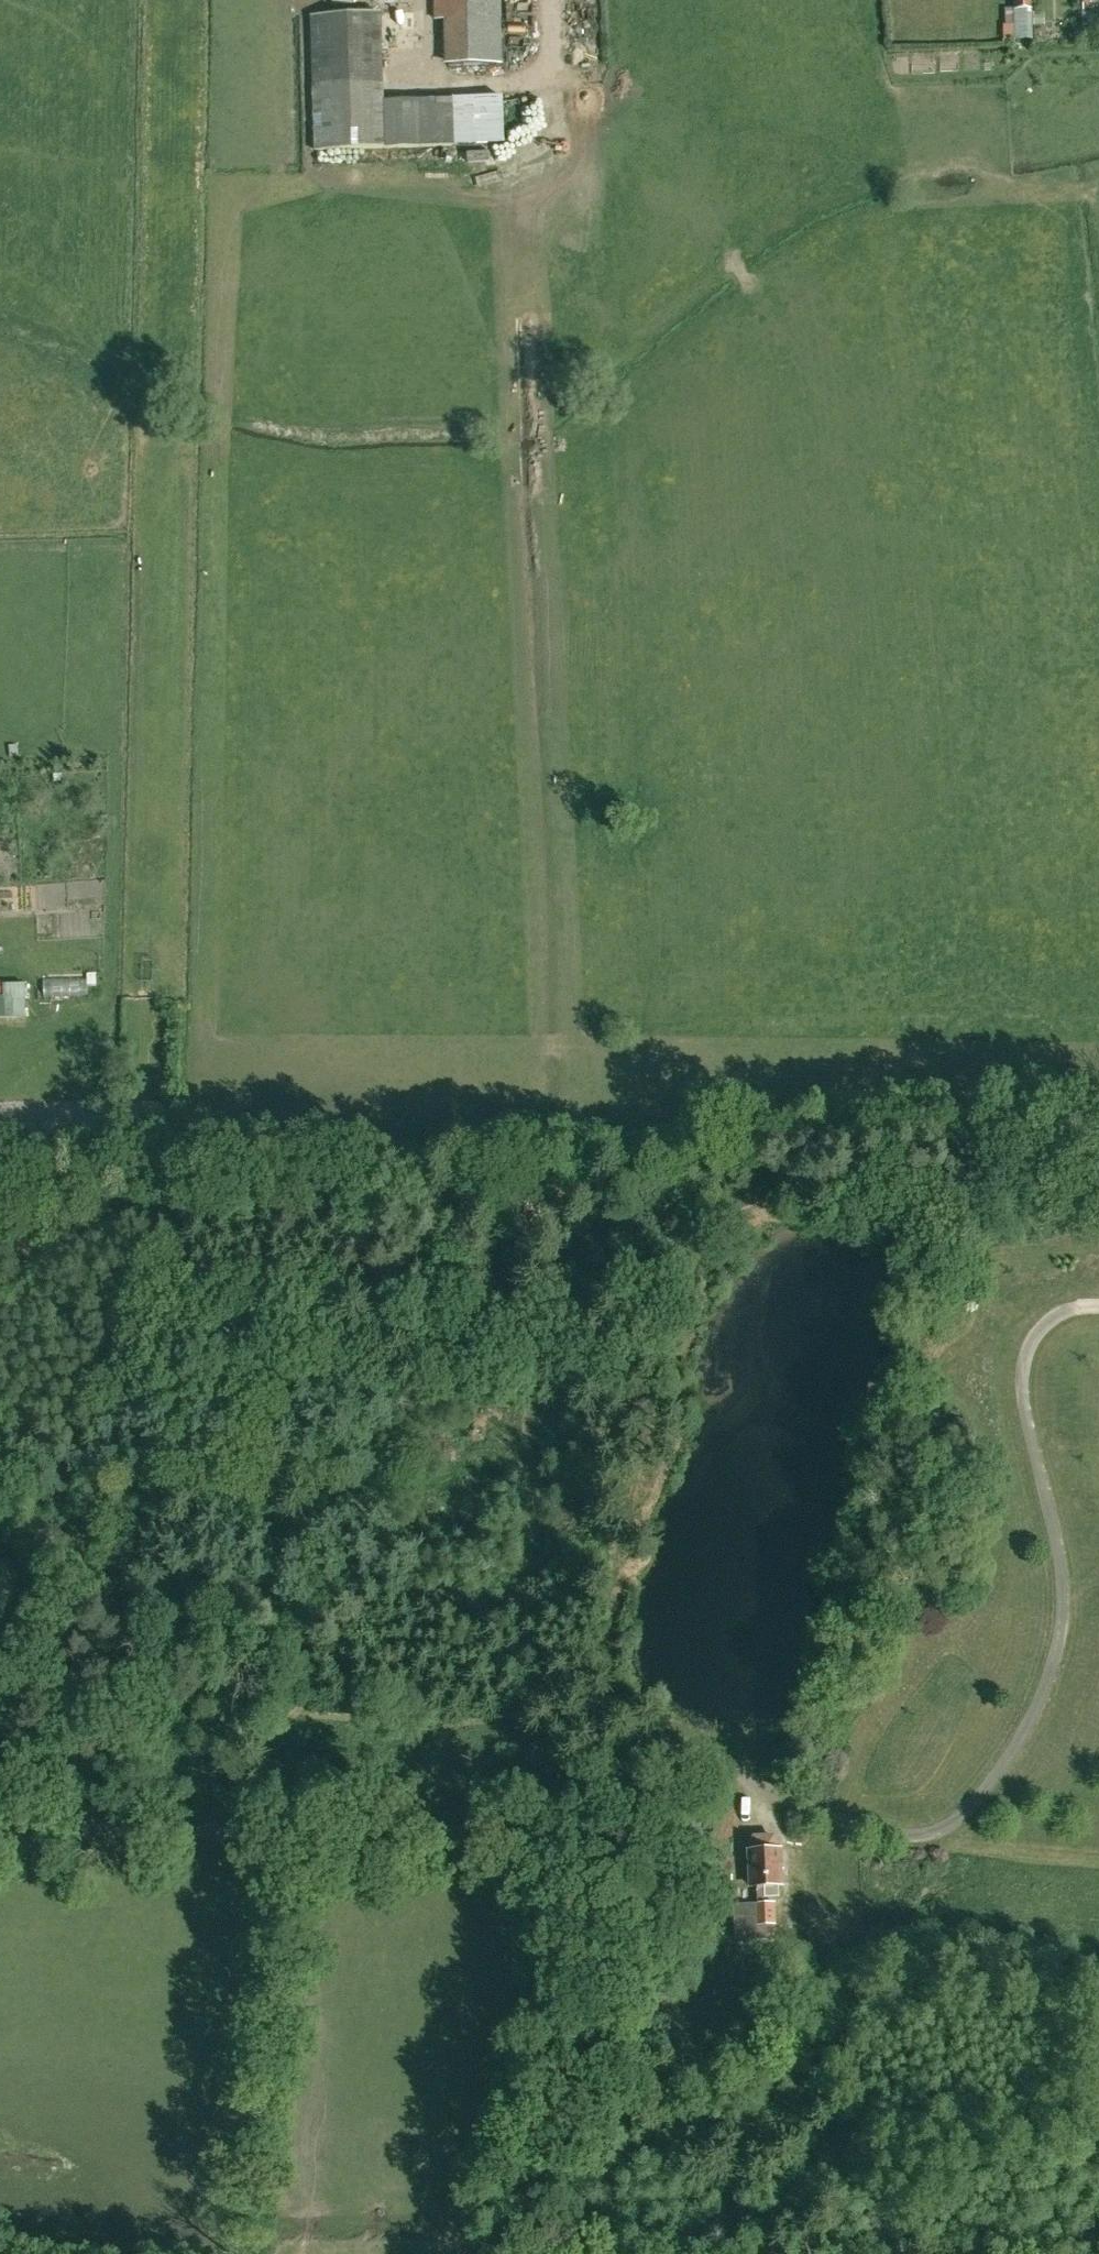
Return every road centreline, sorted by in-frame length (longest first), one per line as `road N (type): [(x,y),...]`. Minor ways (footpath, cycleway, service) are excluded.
road 1 (unclassified): [(0,1826),(507,1830),(555,1815),(644,1756),(686,1748),(865,1827),(914,1836),(942,1828),(996,1776),(1032,1718),(1054,1658),(1061,1575),(1021,1372),(1044,1322),(1098,1306)]

